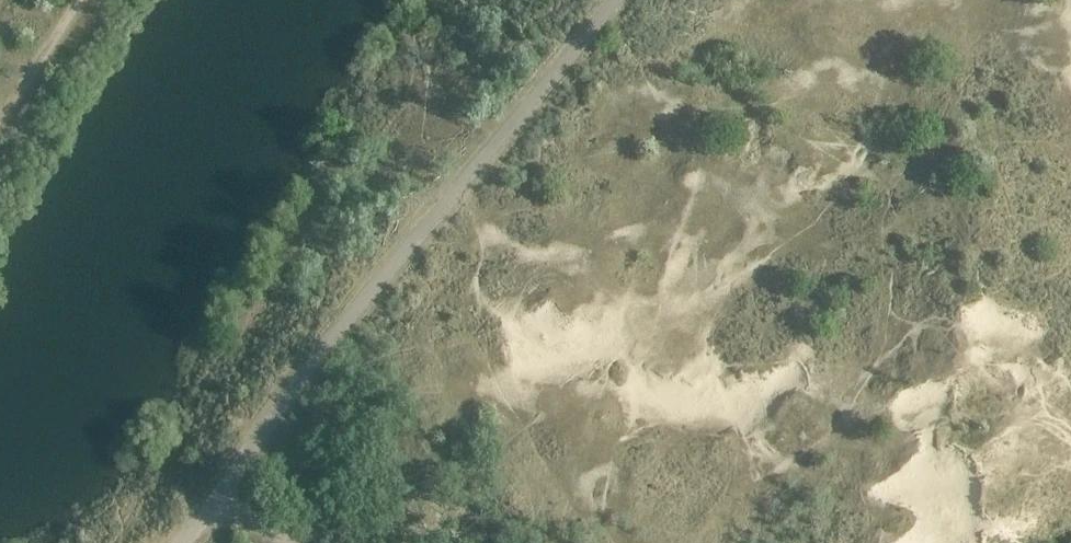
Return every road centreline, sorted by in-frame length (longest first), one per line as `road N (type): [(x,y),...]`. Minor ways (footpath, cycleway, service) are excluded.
road 1 (track): [(183,542),(306,370),(614,0)]

